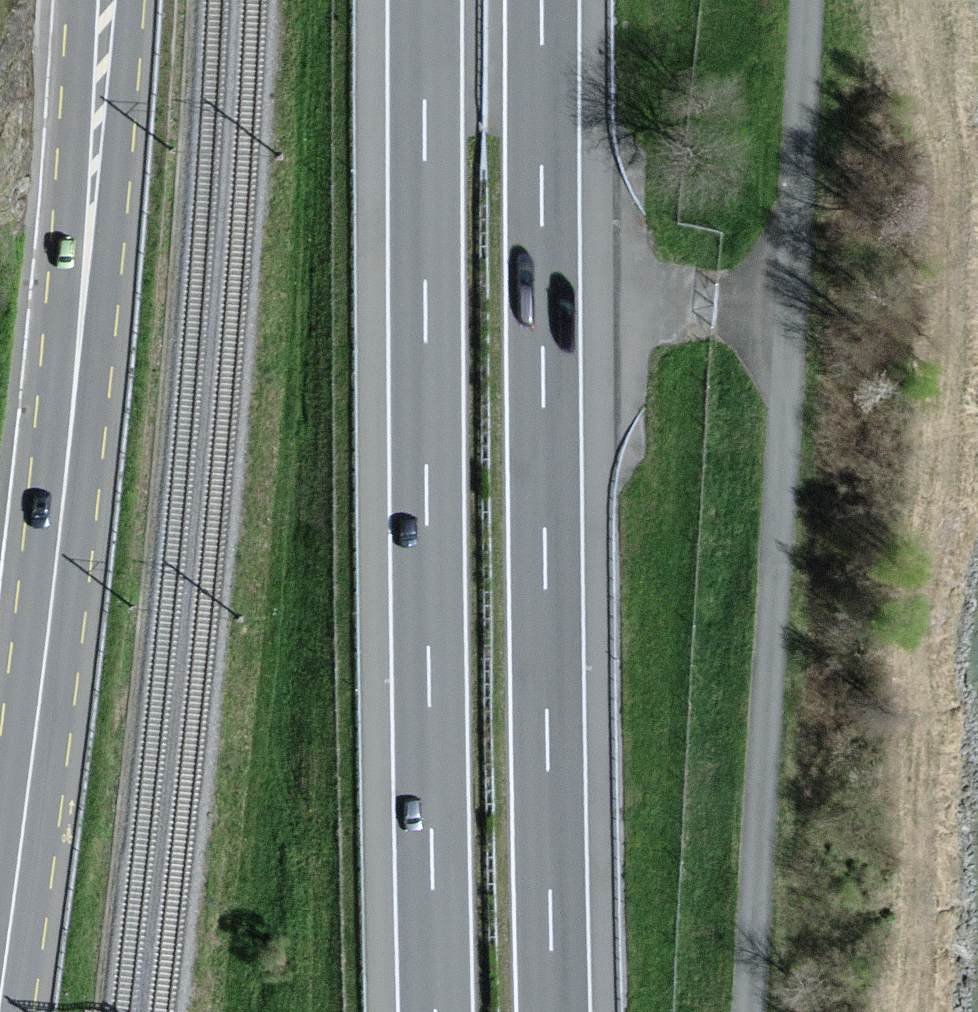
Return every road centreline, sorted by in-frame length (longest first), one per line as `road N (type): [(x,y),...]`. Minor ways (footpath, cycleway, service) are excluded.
road 1 (unclassified): [(808,0),(751,1011)]
road 2 (motorway): [(553,1011),(543,0)]
road 3 (motorway): [(425,0),(434,1011)]
road 4 (primary): [(115,0),(97,256),(0,986)]

